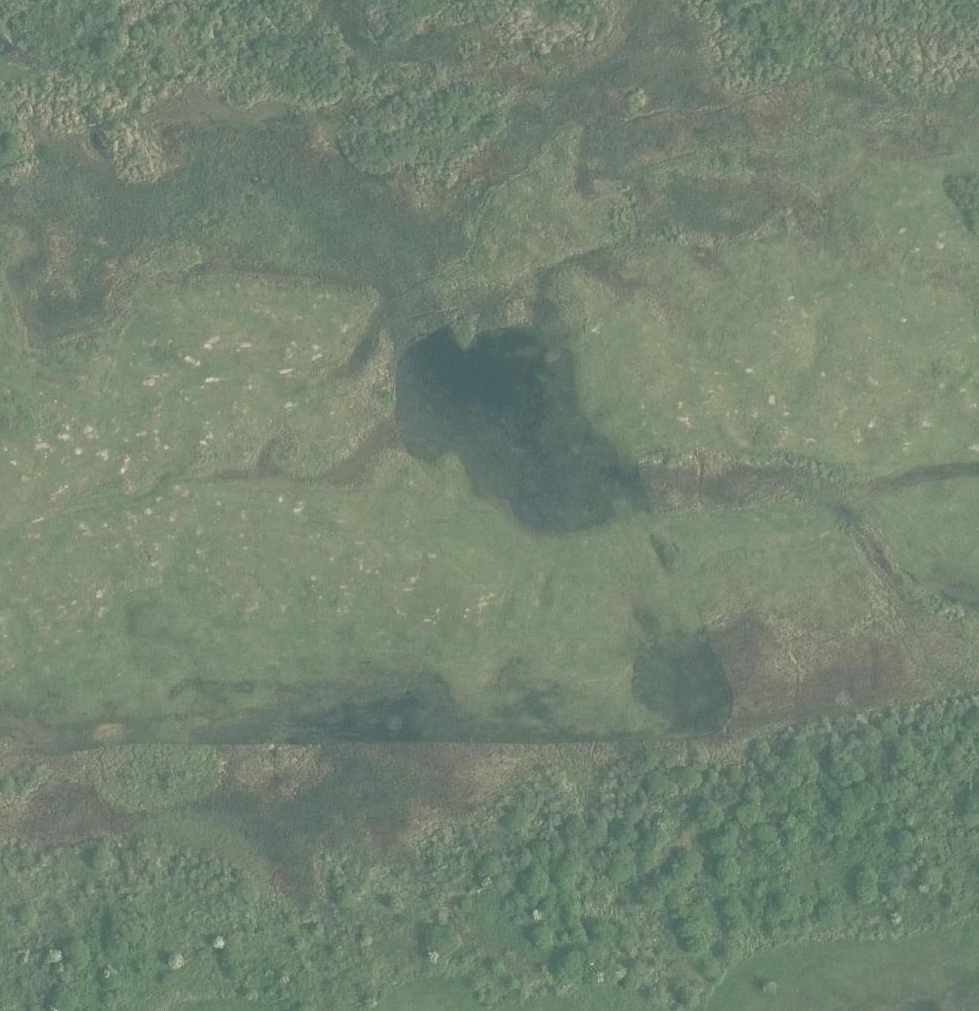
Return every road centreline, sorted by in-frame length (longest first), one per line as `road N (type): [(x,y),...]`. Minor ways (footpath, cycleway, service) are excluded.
road 1 (track): [(0,206),(41,202),(104,138),(217,102),(333,105),(373,167),(417,177),(620,78),(833,82),(978,117)]

